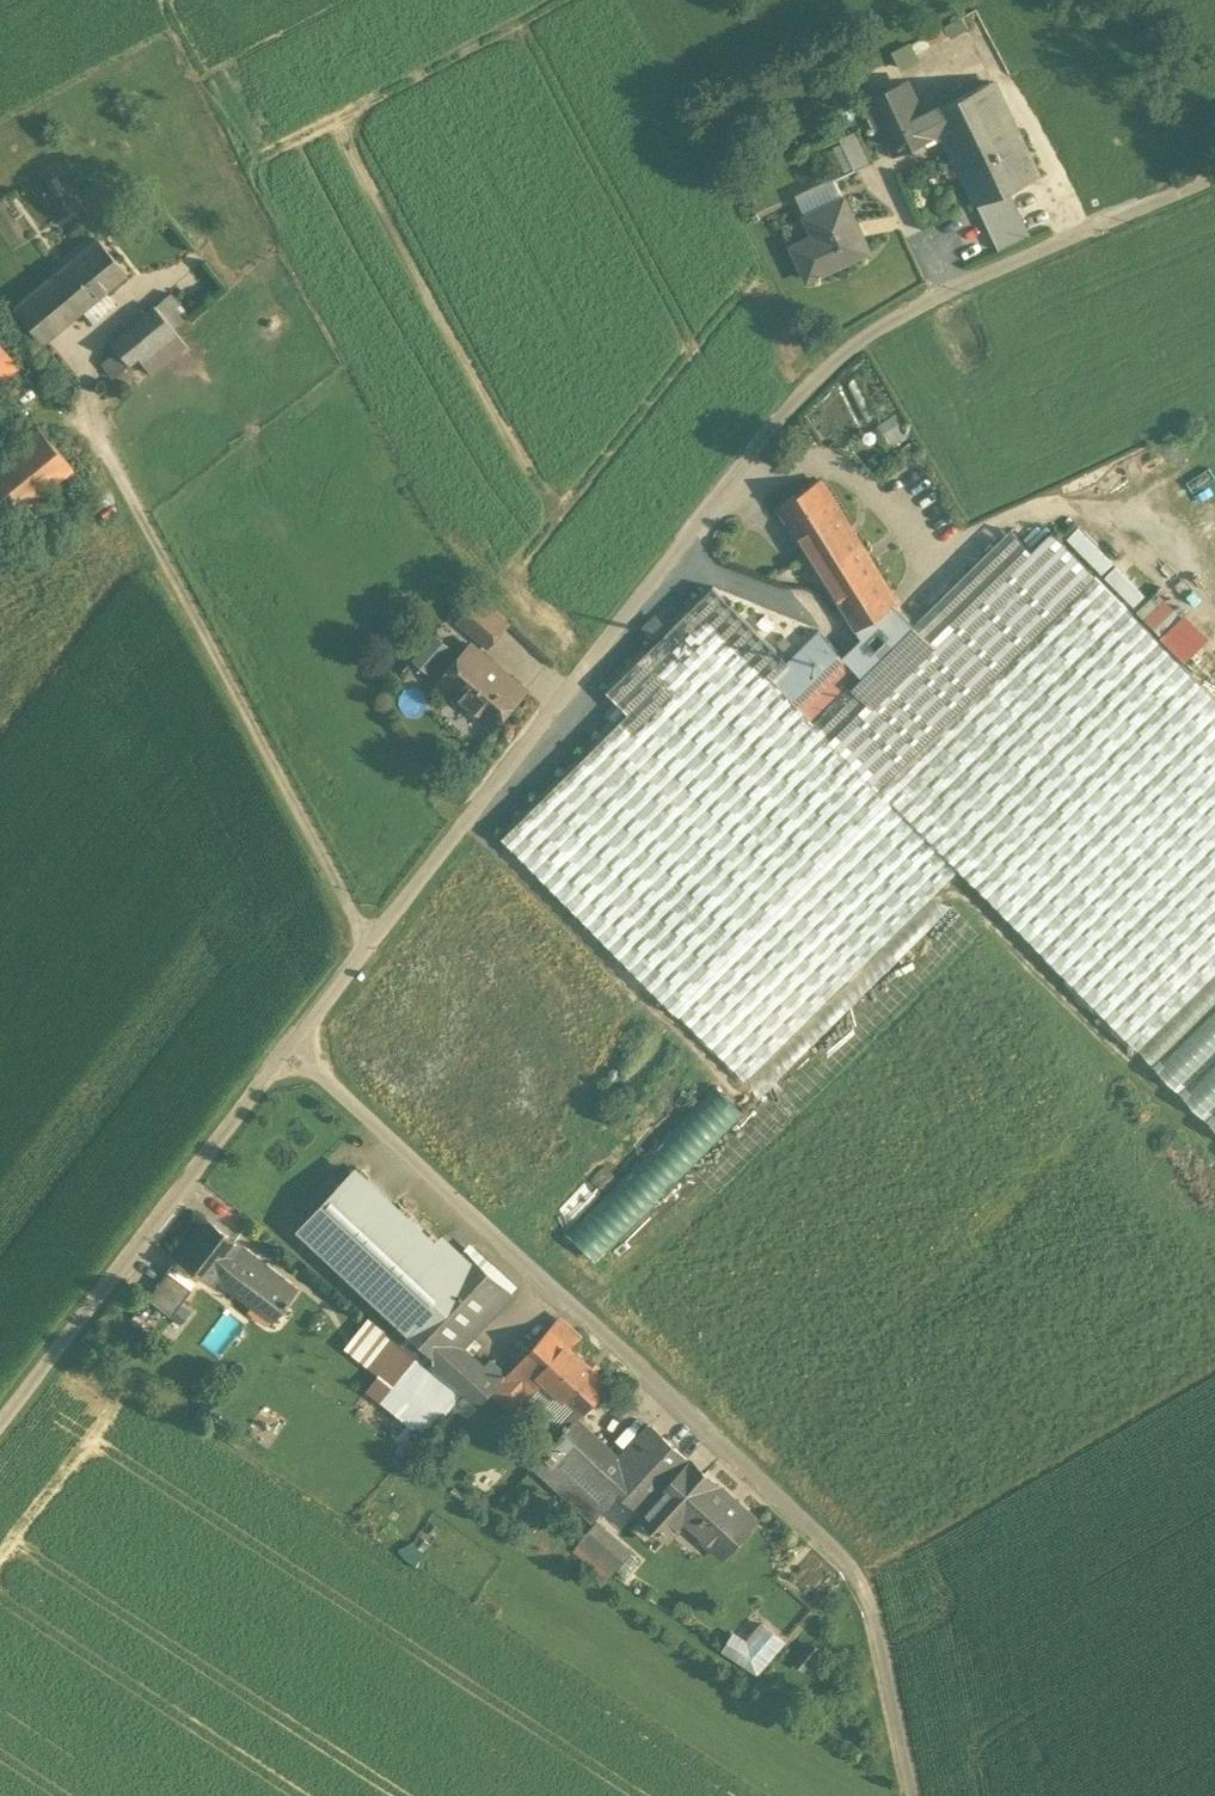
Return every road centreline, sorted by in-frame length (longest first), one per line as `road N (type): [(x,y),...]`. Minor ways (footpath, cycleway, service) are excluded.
road 1 (unclassified): [(1214,178),(857,337),(791,396),(378,925),(292,1050)]
road 2 (residential): [(292,1050),(855,1570),(873,1606)]
road 3 (unclassified): [(292,1050),(0,1430)]
road 4 (unclassified): [(873,1606),(915,1795)]

